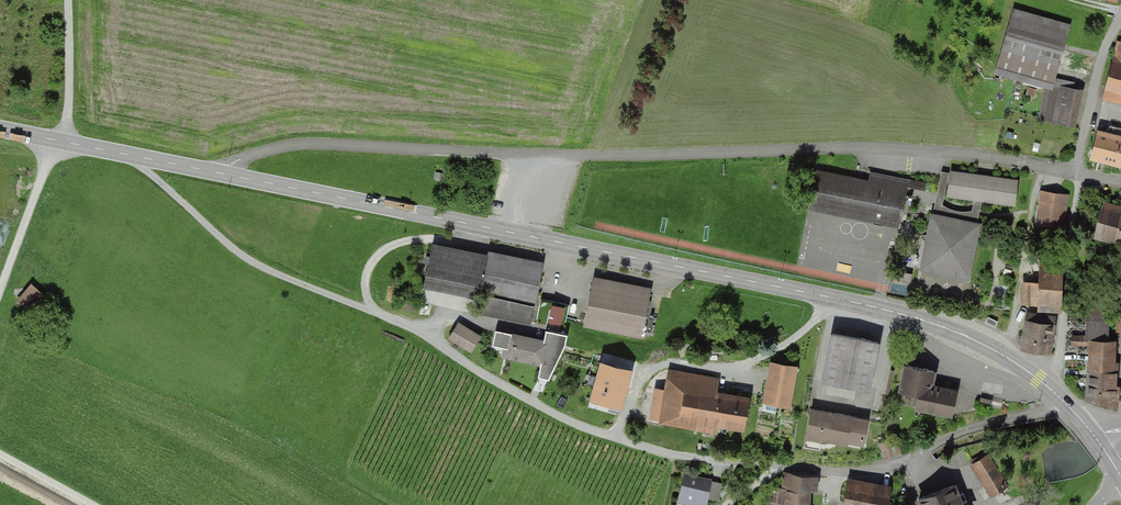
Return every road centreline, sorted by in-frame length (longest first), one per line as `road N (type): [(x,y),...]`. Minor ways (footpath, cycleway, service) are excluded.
road 1 (tertiary): [(1064,401),(997,351),(905,314),(227,175)]
road 2 (residential): [(1076,171),(958,151),(831,147),(573,156),(304,145),(240,159),(227,175)]
road 3 (residential): [(136,157),(243,257),(426,333),(570,424),(714,461),(850,473),(908,463)]
road 4 (track): [(0,290),(52,148),(65,133),(65,0)]
road 5 (residential): [(908,463),(951,437),(1064,401)]
road 6 (residential): [(1120,16),(1098,68),(1076,171)]
road 7 (tertiary): [(136,157),(0,129)]

